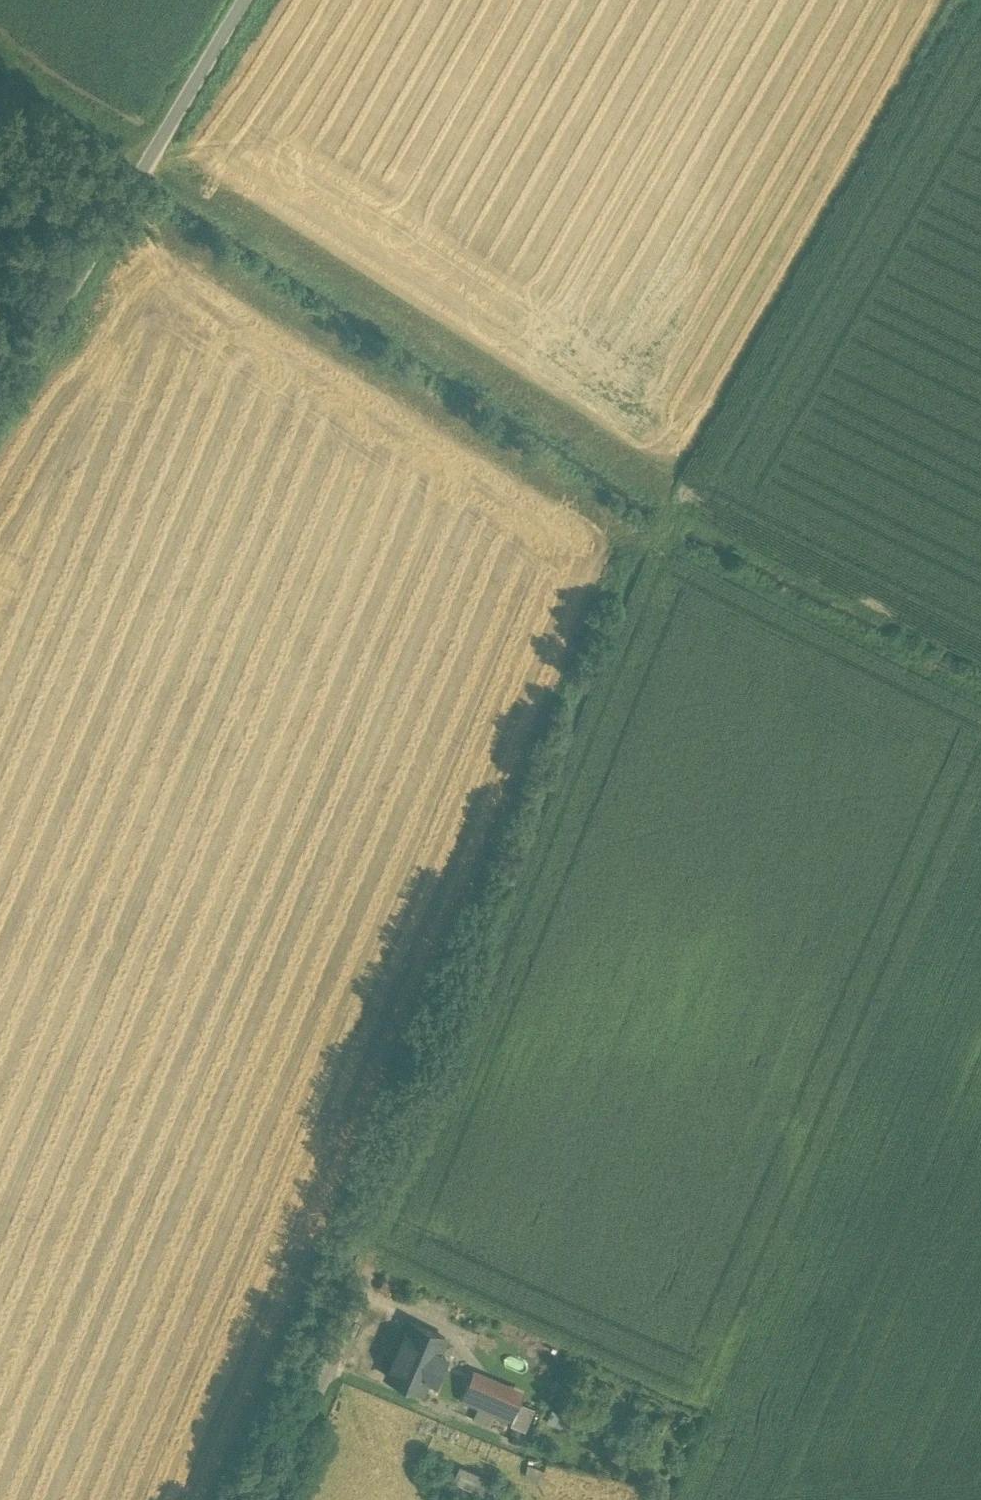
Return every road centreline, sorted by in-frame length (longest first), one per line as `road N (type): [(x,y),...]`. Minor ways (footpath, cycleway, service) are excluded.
road 1 (unclassified): [(247,0),(0,412)]

